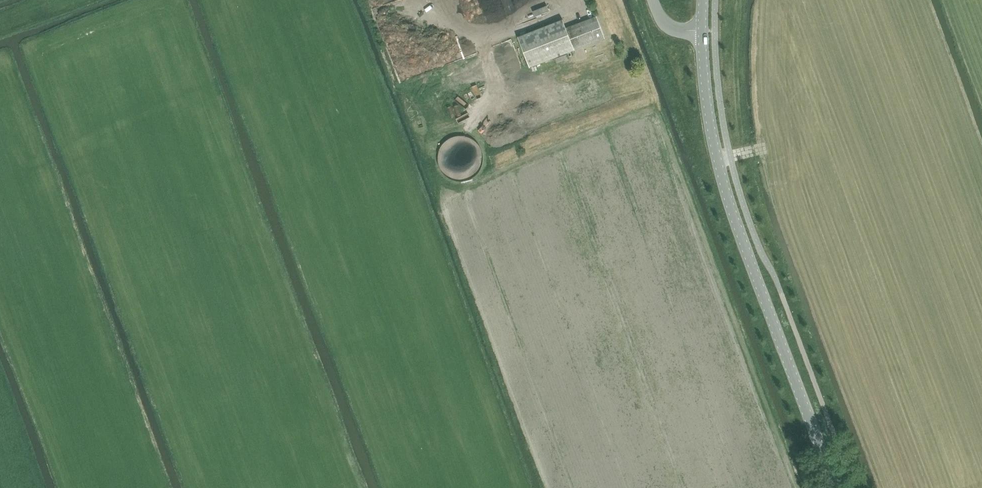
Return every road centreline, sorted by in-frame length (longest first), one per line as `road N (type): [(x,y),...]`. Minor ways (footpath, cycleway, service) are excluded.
road 1 (tertiary): [(835,487),(719,170),(701,0)]

